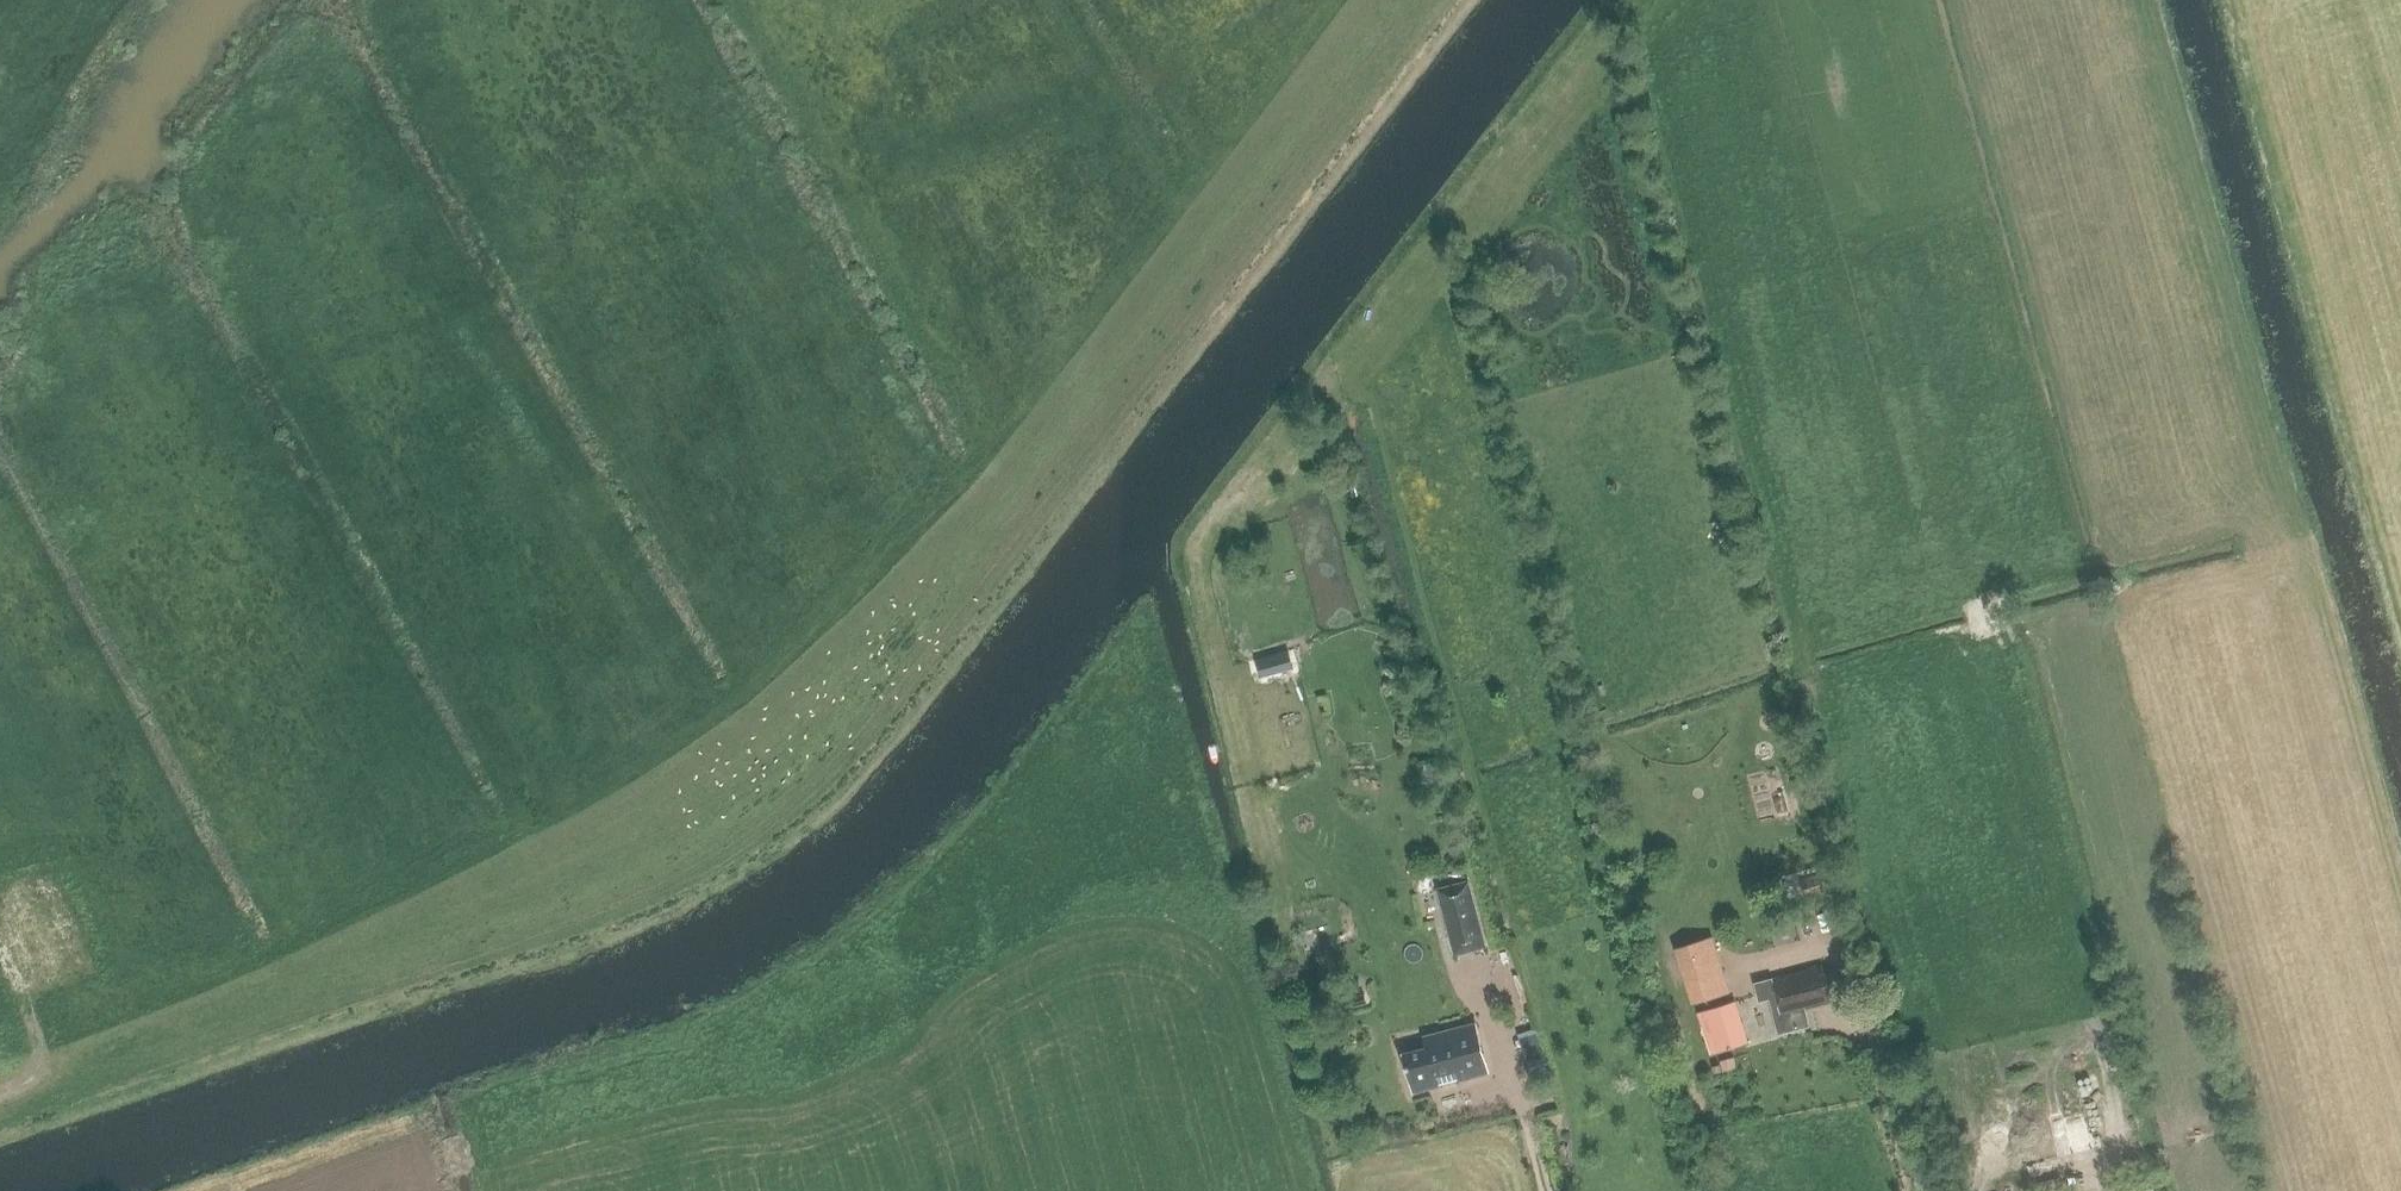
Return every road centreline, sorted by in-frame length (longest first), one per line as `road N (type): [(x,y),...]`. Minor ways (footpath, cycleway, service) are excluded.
road 1 (unclassified): [(1921,1190),(1877,1026)]

